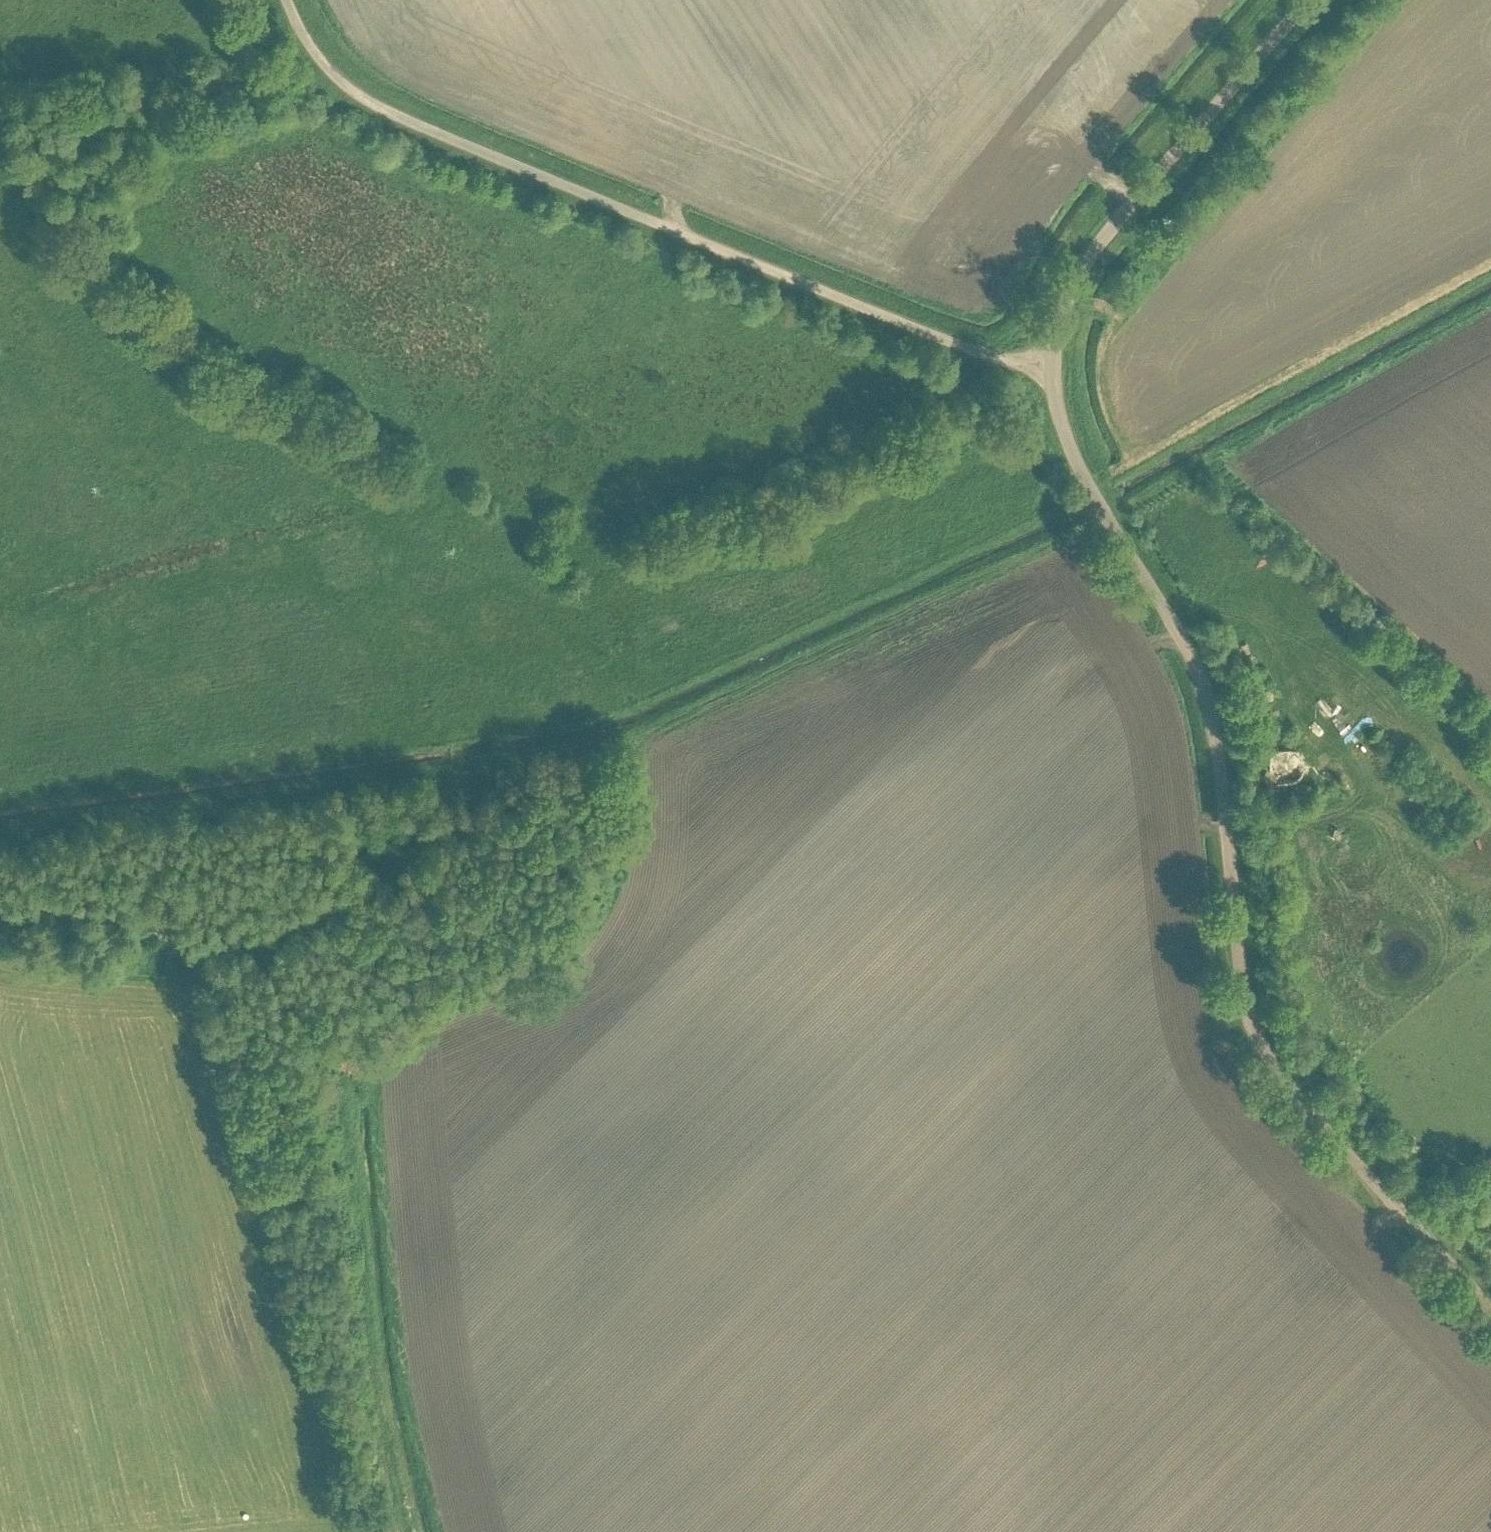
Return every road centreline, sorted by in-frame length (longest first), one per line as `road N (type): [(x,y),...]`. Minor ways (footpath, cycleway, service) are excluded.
road 1 (unclassified): [(1490,1309),(1271,1062),(1248,1011),(1209,703),(1186,645),(1078,466),(1057,407),(1052,353)]
road 2 (unclassified): [(1052,353),(988,357),(400,116),(346,86),(302,30),(289,0)]
road 3 (unclassified): [(1052,353),(1064,305),(1097,243),(1309,0)]

